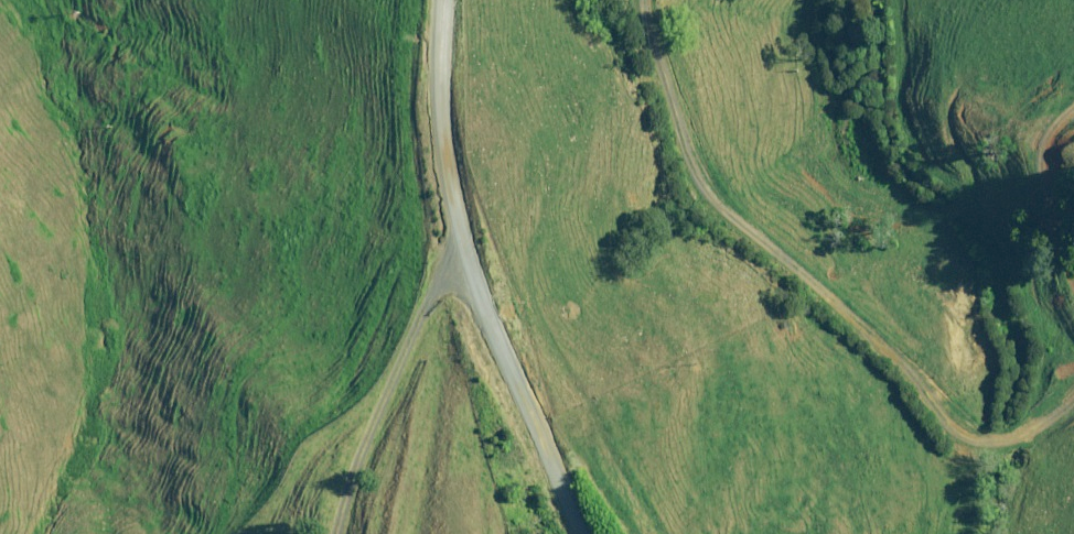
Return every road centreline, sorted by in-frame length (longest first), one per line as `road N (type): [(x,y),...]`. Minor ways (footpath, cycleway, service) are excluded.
road 1 (track): [(1073,411),(1068,433),(1003,471),(929,437),(888,381),(684,183),(619,0)]
road 2 (unclassified): [(438,0),(438,120),(451,237),(571,533)]
road 3 (track): [(333,533),(451,237)]

